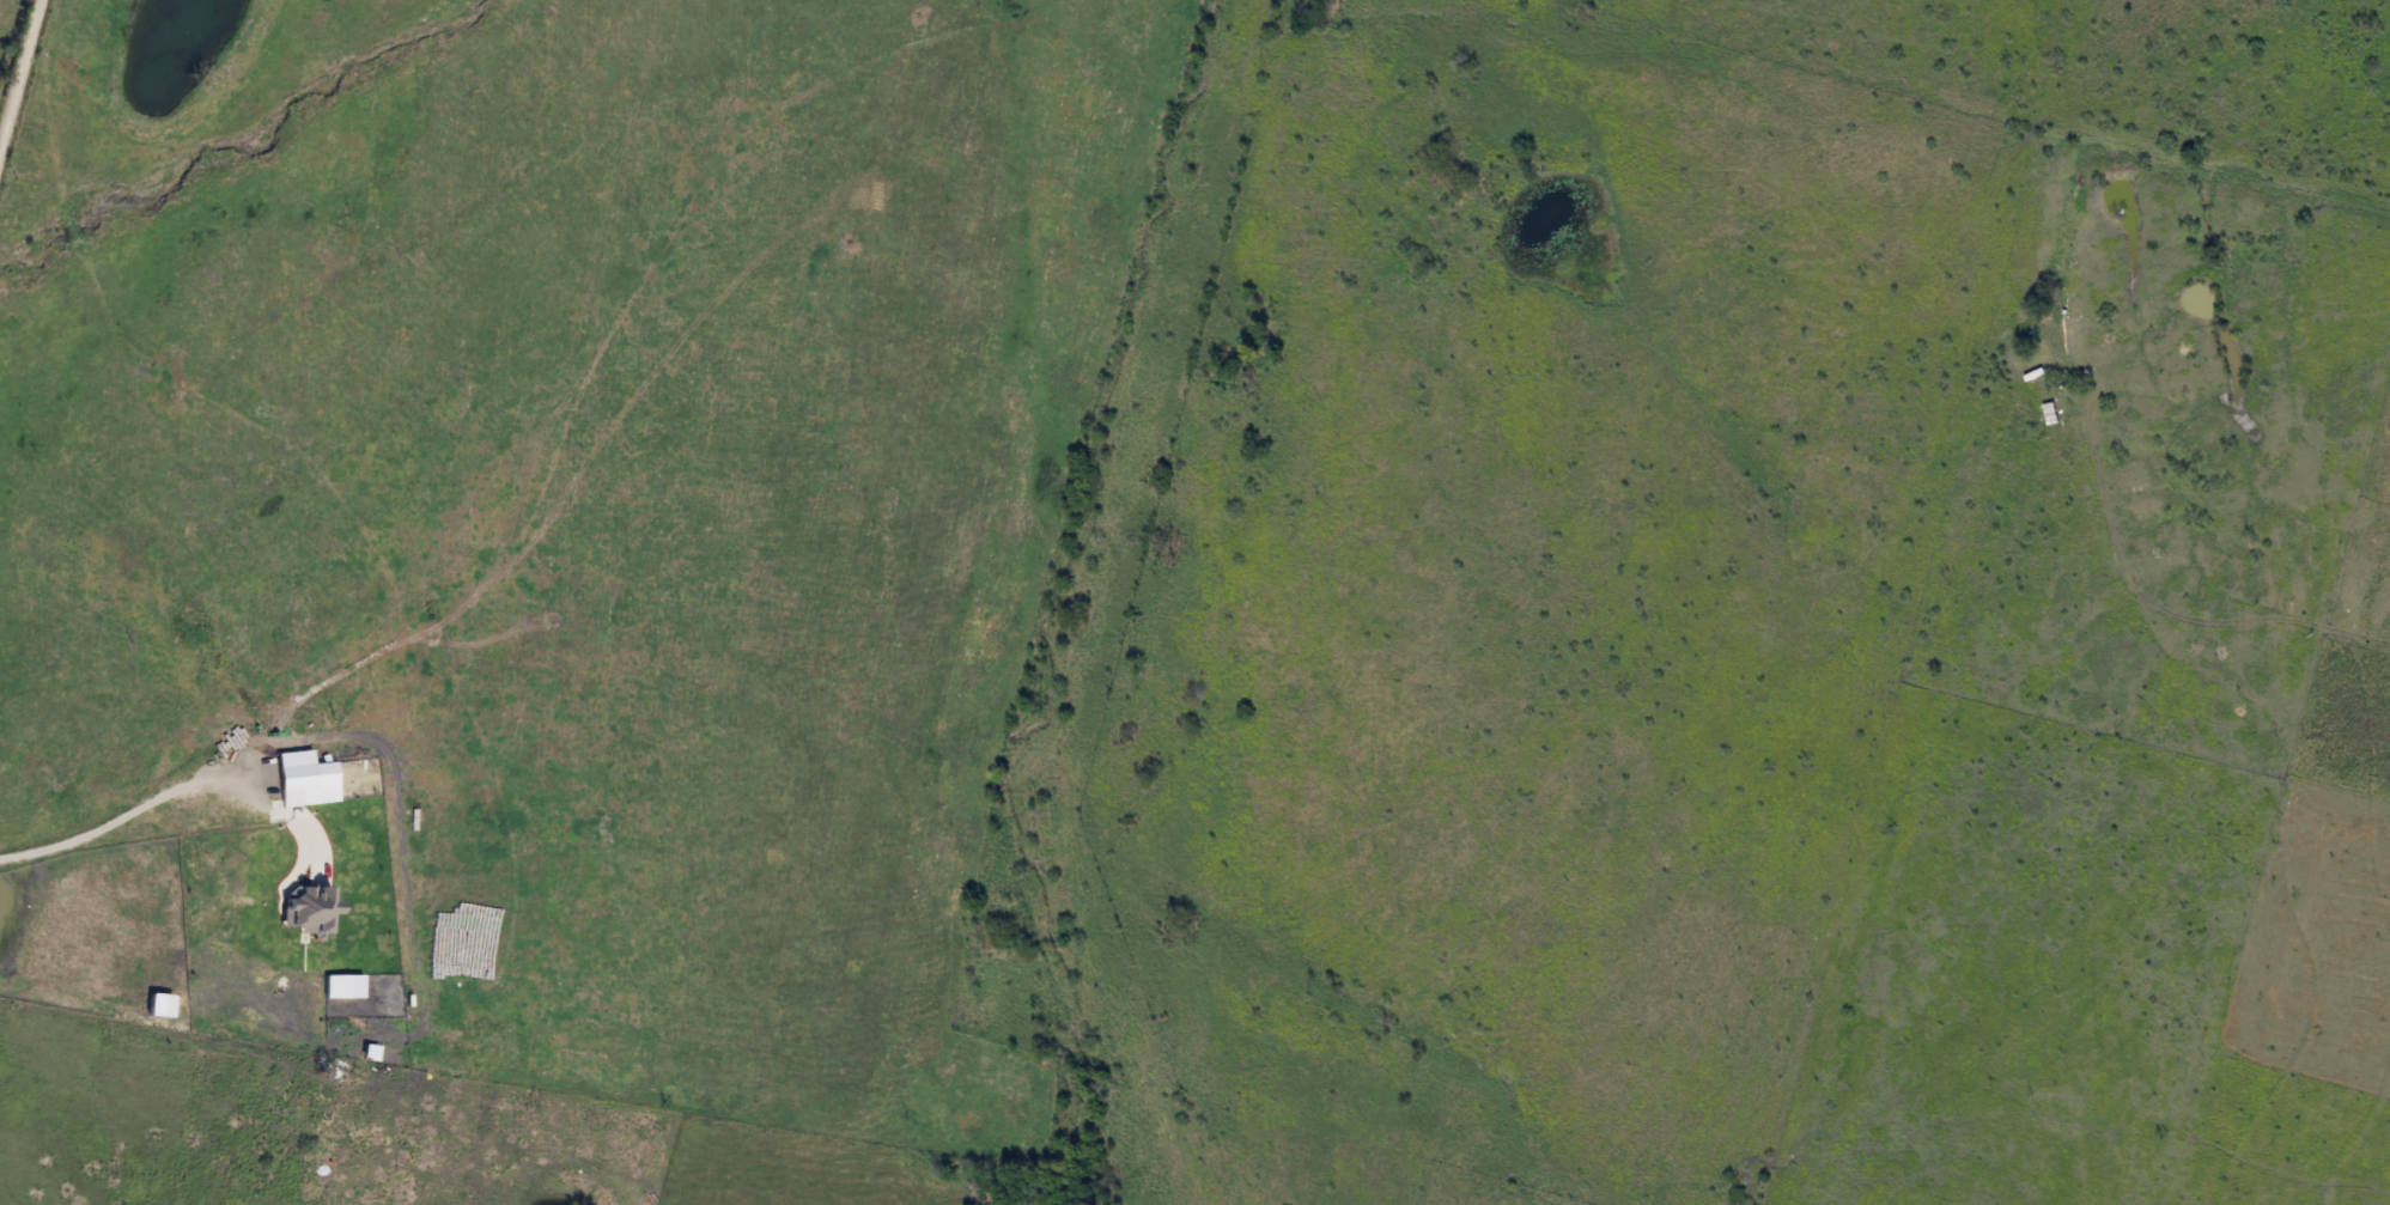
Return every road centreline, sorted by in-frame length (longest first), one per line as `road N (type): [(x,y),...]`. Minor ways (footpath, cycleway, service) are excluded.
road 1 (residential): [(0,165),(42,0)]

